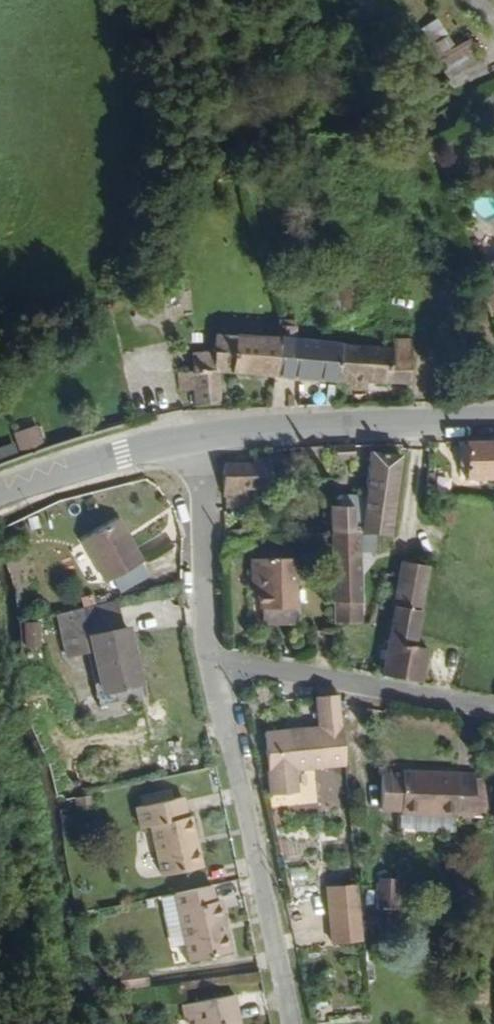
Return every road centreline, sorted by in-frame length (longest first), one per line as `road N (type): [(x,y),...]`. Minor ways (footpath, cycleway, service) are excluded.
road 1 (residential): [(284,1023),(215,658)]
road 2 (secondary): [(493,418),(190,441)]
road 3 (residential): [(215,658),(493,712)]
road 4 (residential): [(215,658),(190,441)]
road 5 (secondary): [(190,441),(0,497)]

